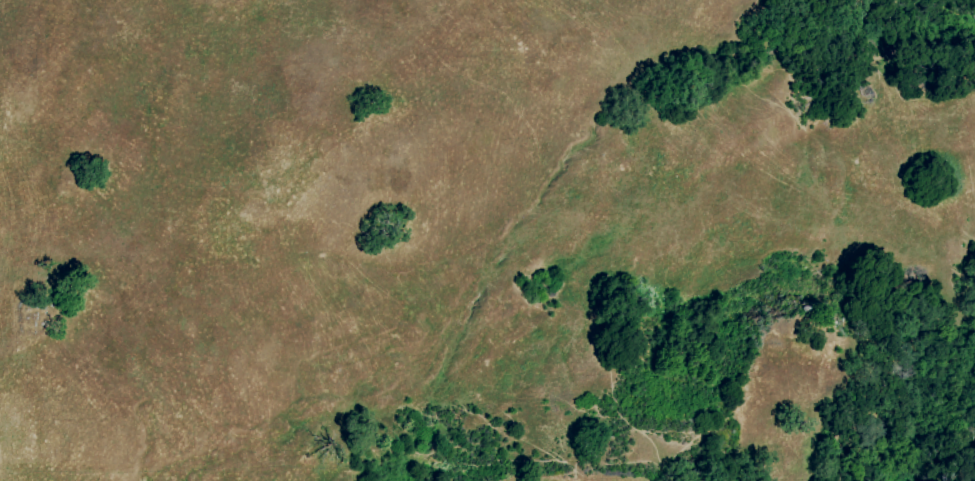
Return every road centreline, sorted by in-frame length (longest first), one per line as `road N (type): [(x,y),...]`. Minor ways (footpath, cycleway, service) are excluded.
road 1 (track): [(0,419),(99,354),(334,98),(472,0)]

